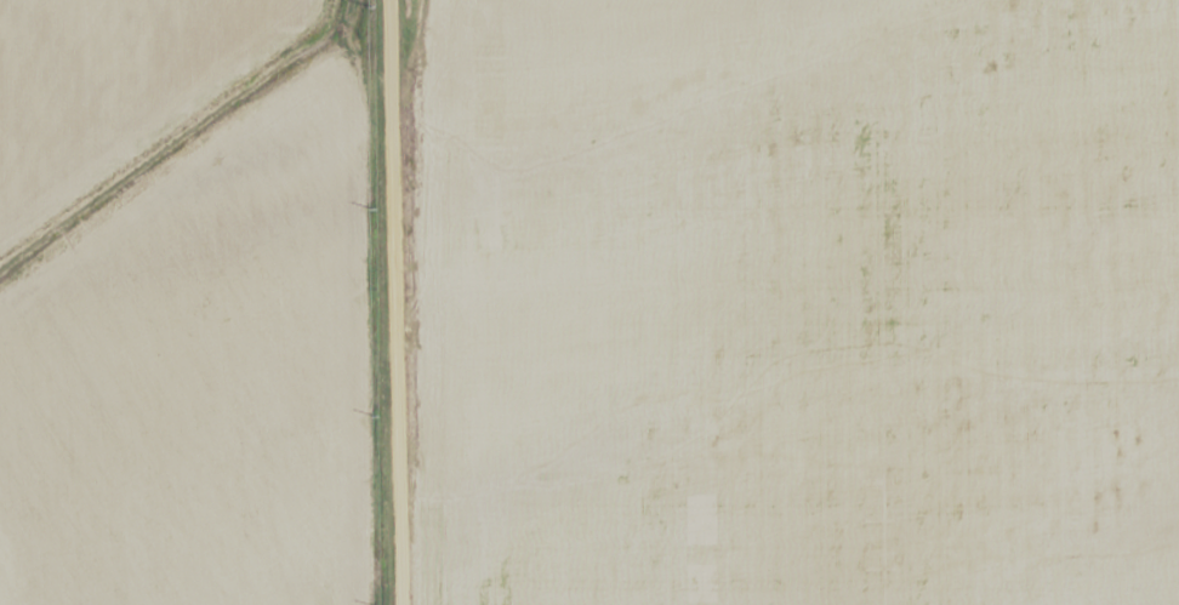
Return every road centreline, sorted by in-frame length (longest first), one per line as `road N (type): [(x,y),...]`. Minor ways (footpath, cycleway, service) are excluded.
road 1 (residential): [(386,604),(380,0)]

